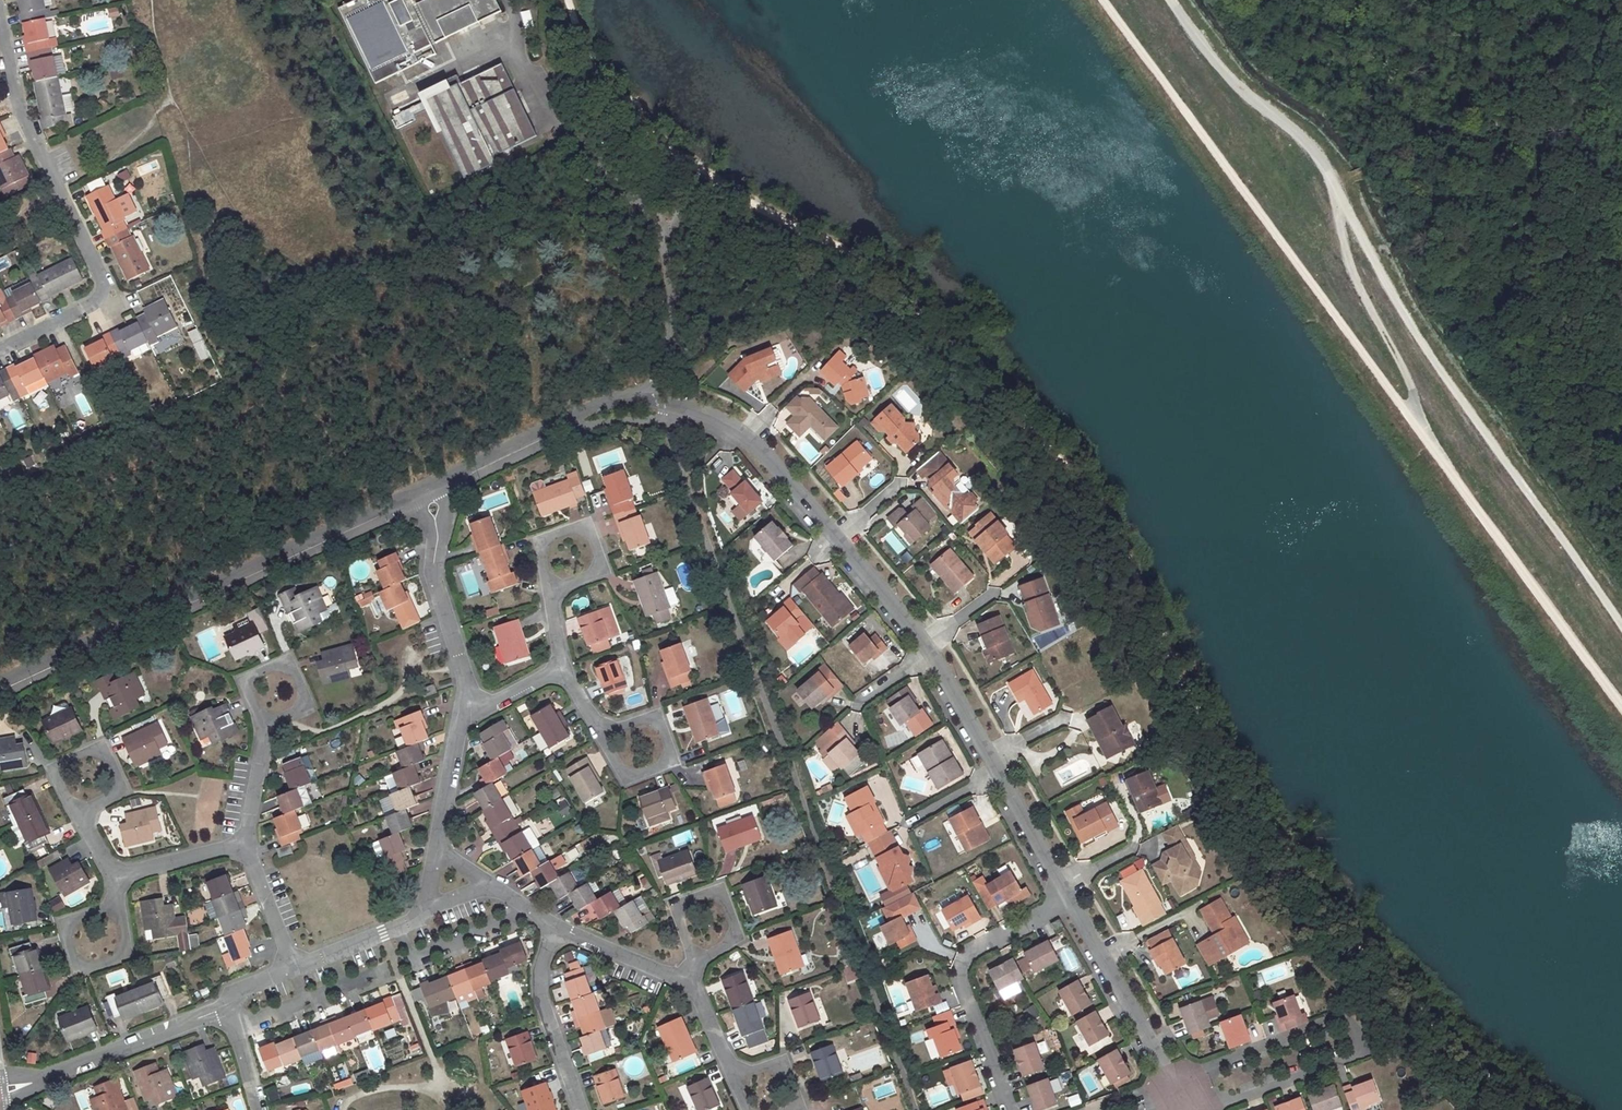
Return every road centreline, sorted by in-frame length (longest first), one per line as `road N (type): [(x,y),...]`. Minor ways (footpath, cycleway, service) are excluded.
road 1 (track): [(1169,0),(1221,71),(1308,146),(1425,349),(1621,624)]
road 2 (unclassified): [(419,497),(0,683)]
road 3 (residential): [(1198,1109),(1349,1055),(1358,1036),(1334,1025),(1169,1082)]
road 4 (residential): [(1068,904),(968,954),(961,970),(1012,1109)]
road 5 (track): [(1341,198),(1352,275),(1412,390),(1427,447)]
road 6 (residential): [(0,48),(8,89),(98,282)]
road 7 (unclassified): [(642,403),(600,412),(419,497)]
road 8 (residential): [(0,1092),(227,1007)]
road 9 (residential): [(461,704),(430,576),(436,530),(419,497)]
road 10 (unclassified): [(1068,904),(1169,1082)]
road 11 (residential): [(550,925),(536,985),(581,1109)]
road 12 (unclassified): [(722,424),(776,464),(836,534)]
road 13 (residential): [(262,727),(246,691),(249,675),(290,670),(304,700),(284,716)]
road 14 (residential): [(108,908),(76,922),(73,959),(92,964),(119,954),(123,921)]
road 15 (residential): [(73,814),(53,779),(74,755),(89,749),(108,759),(117,787),(111,795)]
road 16 (residential): [(691,957),(732,939),(735,930),(719,893),(679,901),(675,914)]
road 17 (residential): [(435,850),(461,704)]
road 18 (residential): [(292,971),(424,908)]
road 19 (residential): [(680,990),(550,925)]
road 20 (unclassified): [(836,534),(922,649)]
road 21 (residential): [(246,845),(292,971)]
road 22 (residential): [(246,845),(116,872)]
road 23 (unclassified): [(997,770),(1058,884)]
road 24 (unclassified): [(922,649),(990,758)]
road 25 (residential): [(98,282),(92,306),(0,351)]

